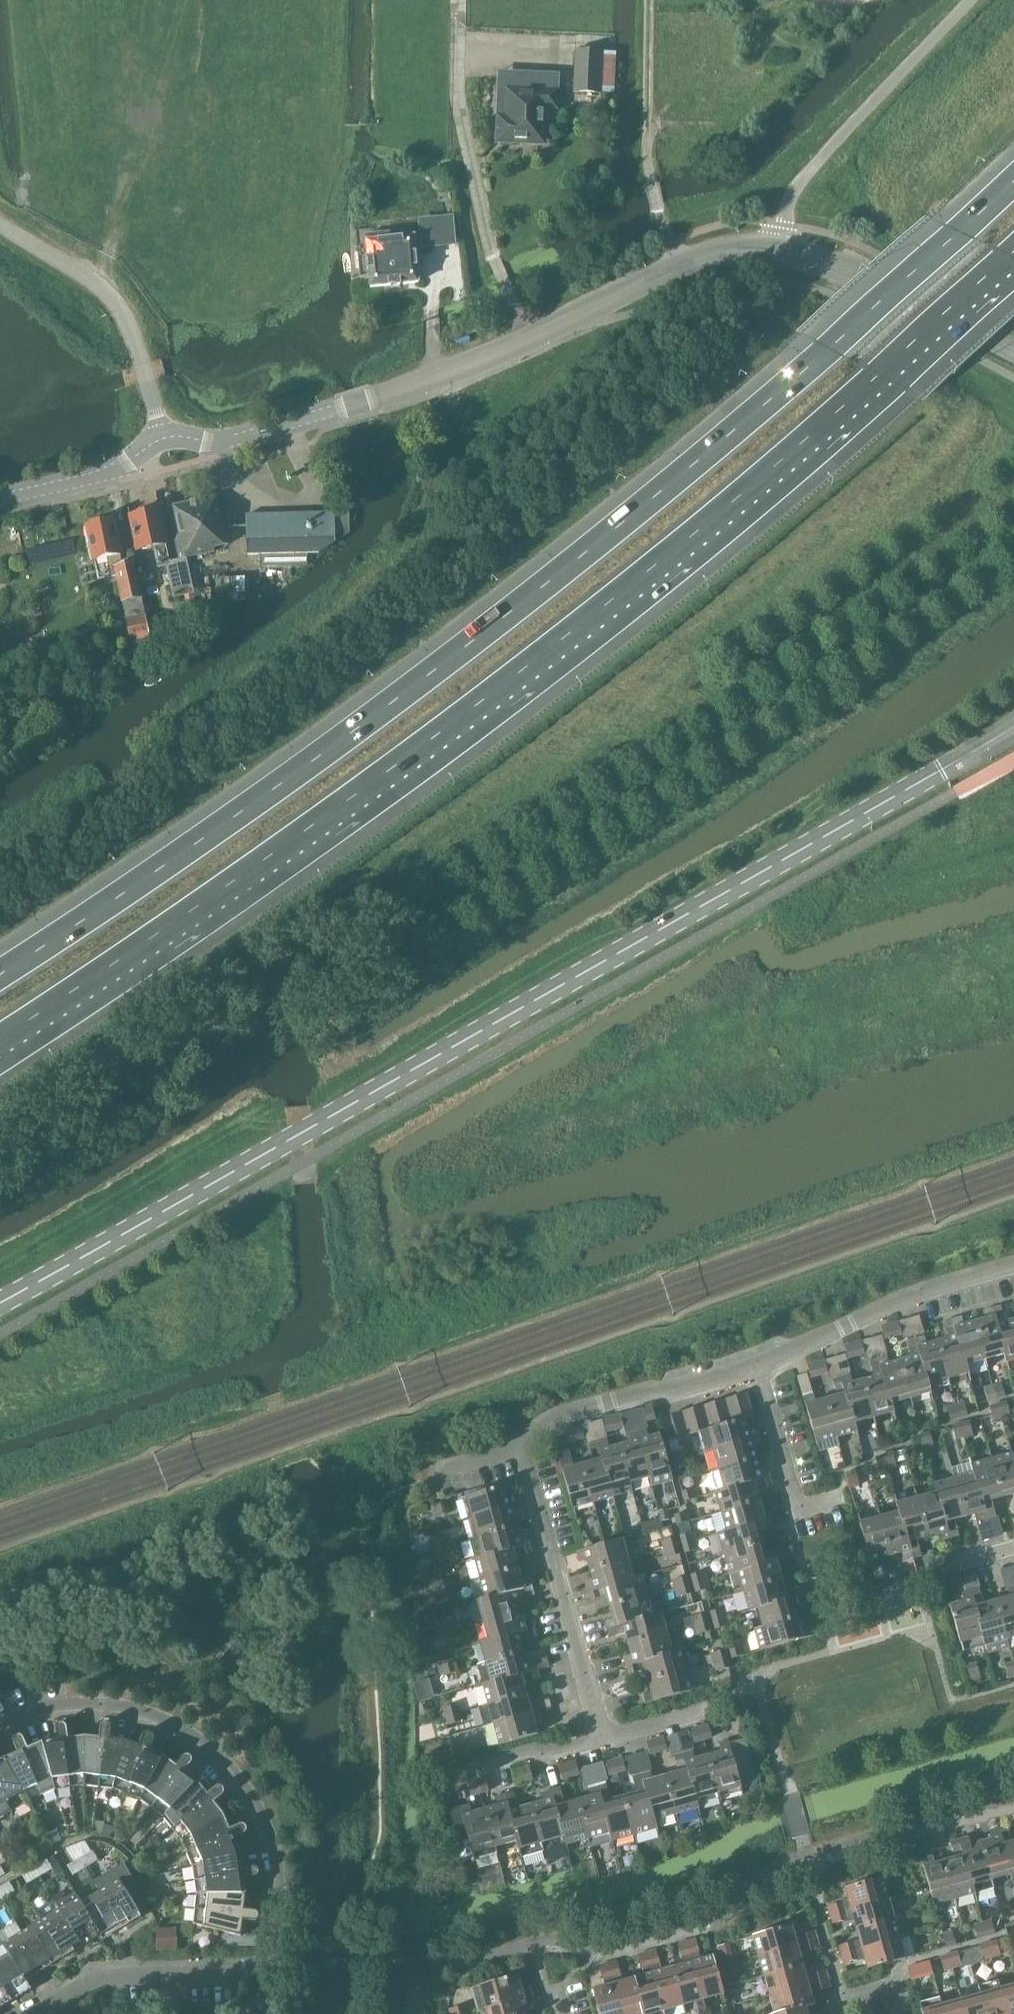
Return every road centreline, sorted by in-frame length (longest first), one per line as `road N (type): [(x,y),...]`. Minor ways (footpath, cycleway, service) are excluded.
road 1 (motorway): [(1013,180),(590,554),(333,747),(0,976)]
road 2 (motorway): [(0,1045),(444,735),(790,461),(1013,261)]
road 3 (secondary): [(0,1303),(1013,729)]
road 4 (tertiary): [(0,499),(99,476),(164,438),(221,443),(382,397),(724,250),(781,252),(842,268),(1013,349)]
road 5 (residential): [(36,2013),(100,1977),(268,1969),(275,1876),(247,1790),(223,1761),(173,1724),(84,1704),(0,1725)]
road 6 (residential): [(606,1739),(524,1447)]
road 7 (residential): [(1013,1682),(952,1699),(917,1579),(1013,1548)]
road 8 (residential): [(756,1364),(901,1300),(1013,1264)]
road 9 (residential): [(524,1447),(554,1417),(756,1364)]
road 10 (track): [(458,0),(460,111),(483,215)]
road 11 (residential): [(831,1501),(796,1503),(756,1364)]
road 12 (residential): [(449,1772),(606,1739)]
road 13 (track): [(649,0),(649,155)]
road 14 (track): [(527,339),(483,215)]

